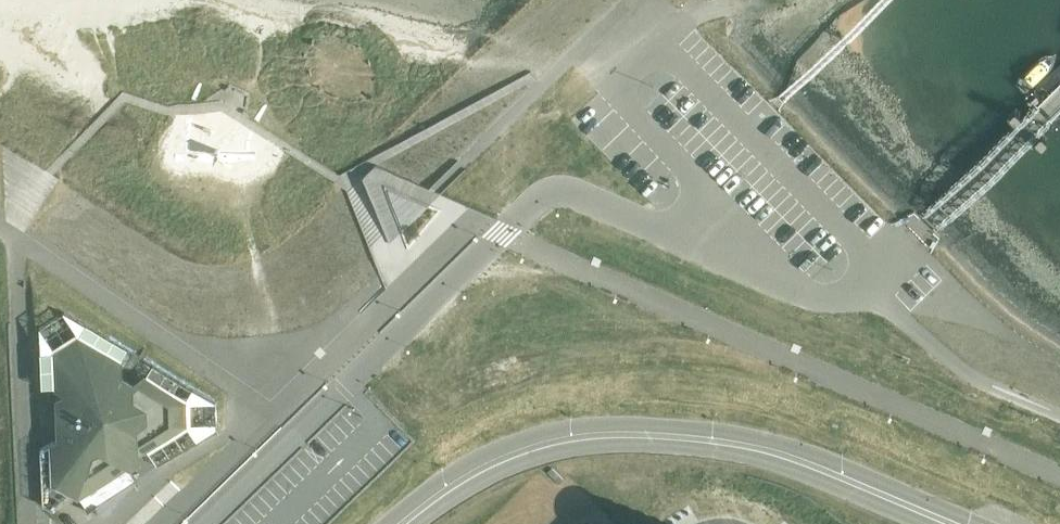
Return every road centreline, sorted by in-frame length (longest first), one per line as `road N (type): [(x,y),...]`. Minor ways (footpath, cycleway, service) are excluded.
road 1 (unclassified): [(202,523),(540,196),(560,188),(799,283)]
road 2 (secondary): [(953,523),(768,451),(616,435),(489,465),(406,523)]

